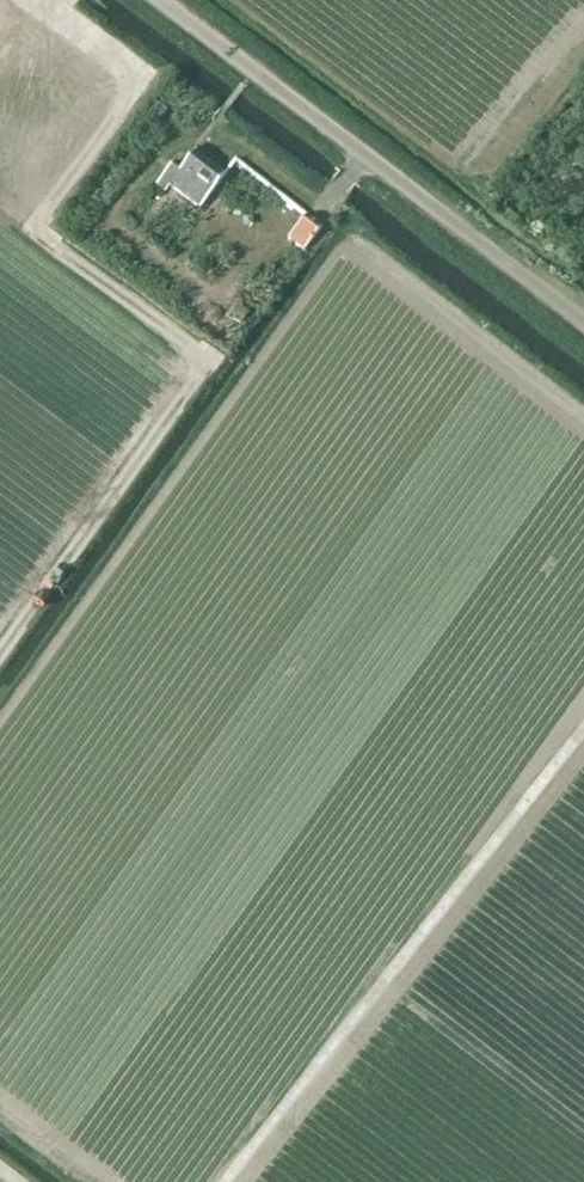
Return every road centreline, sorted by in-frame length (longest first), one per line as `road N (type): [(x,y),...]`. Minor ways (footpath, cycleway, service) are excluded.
road 1 (track): [(232,1181),(583,733)]
road 2 (unclassified): [(583,328),(150,0)]

